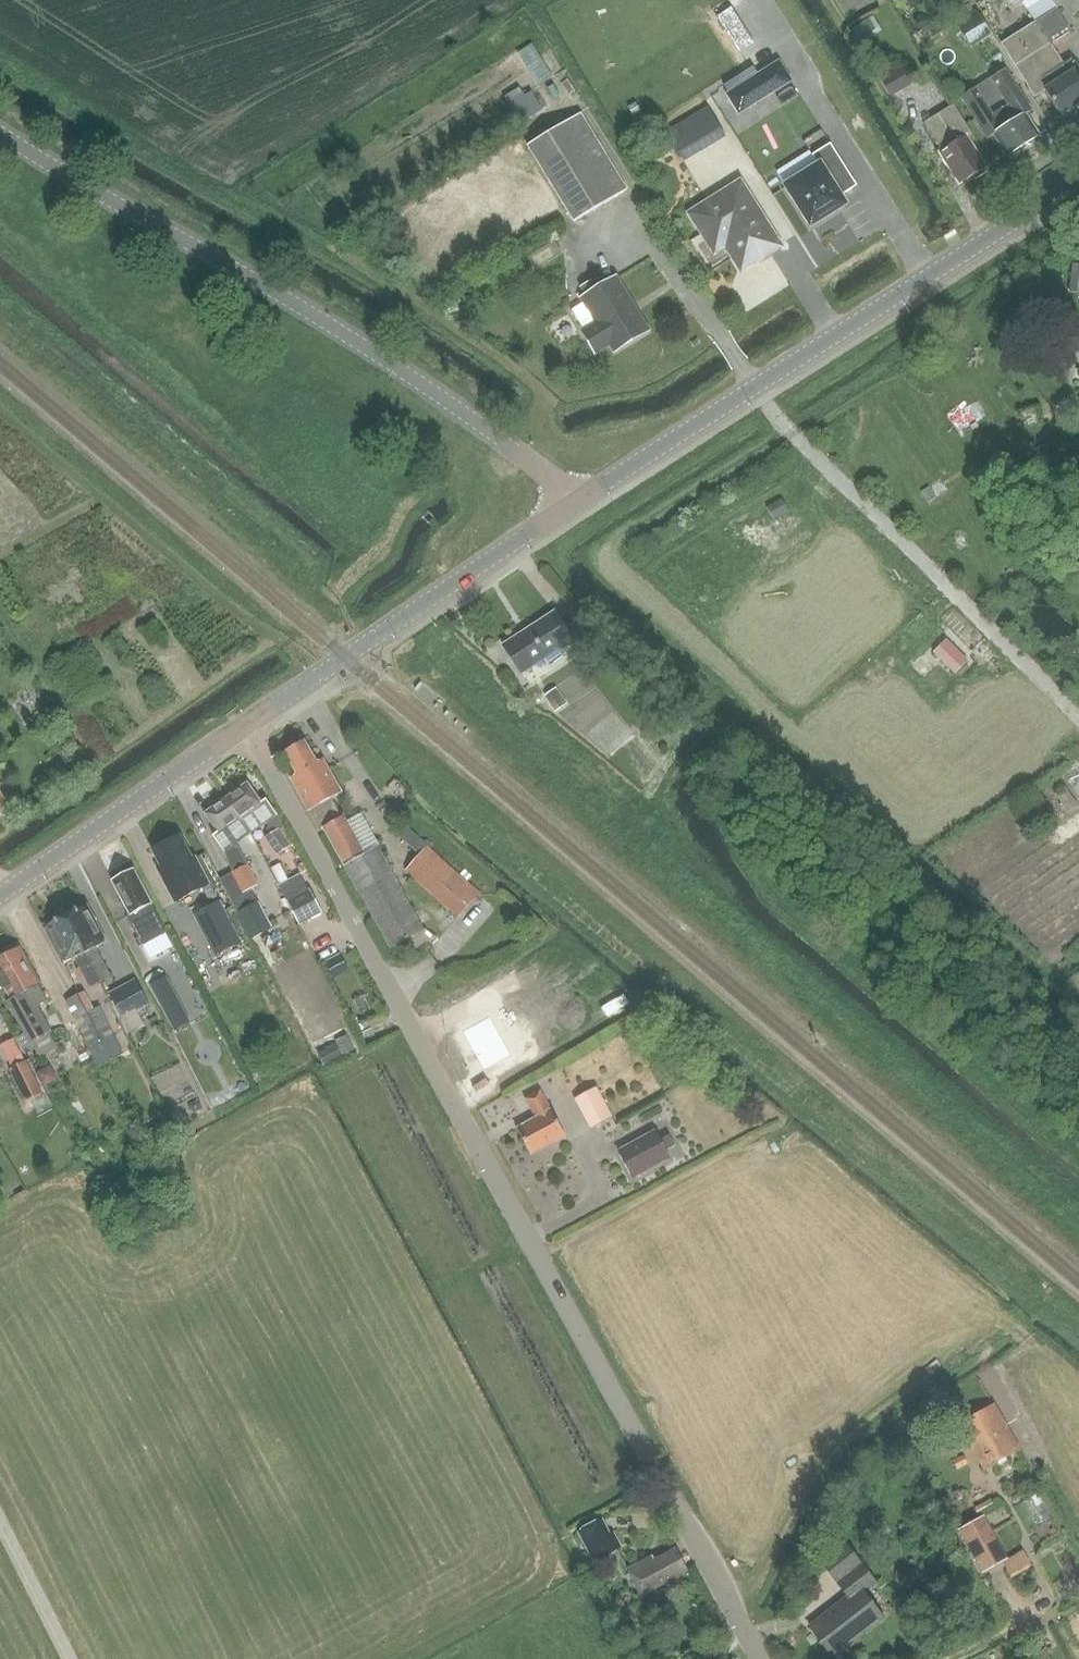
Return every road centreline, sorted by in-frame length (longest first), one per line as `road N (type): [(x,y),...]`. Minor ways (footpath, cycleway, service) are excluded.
road 1 (unclassified): [(757,1658),(246,727)]
road 2 (unclassified): [(577,502),(384,360),(0,134)]
road 3 (tertiary): [(577,502),(1078,182)]
road 4 (tertiary): [(246,727),(577,502)]
road 5 (tertiary): [(0,898),(246,727)]

